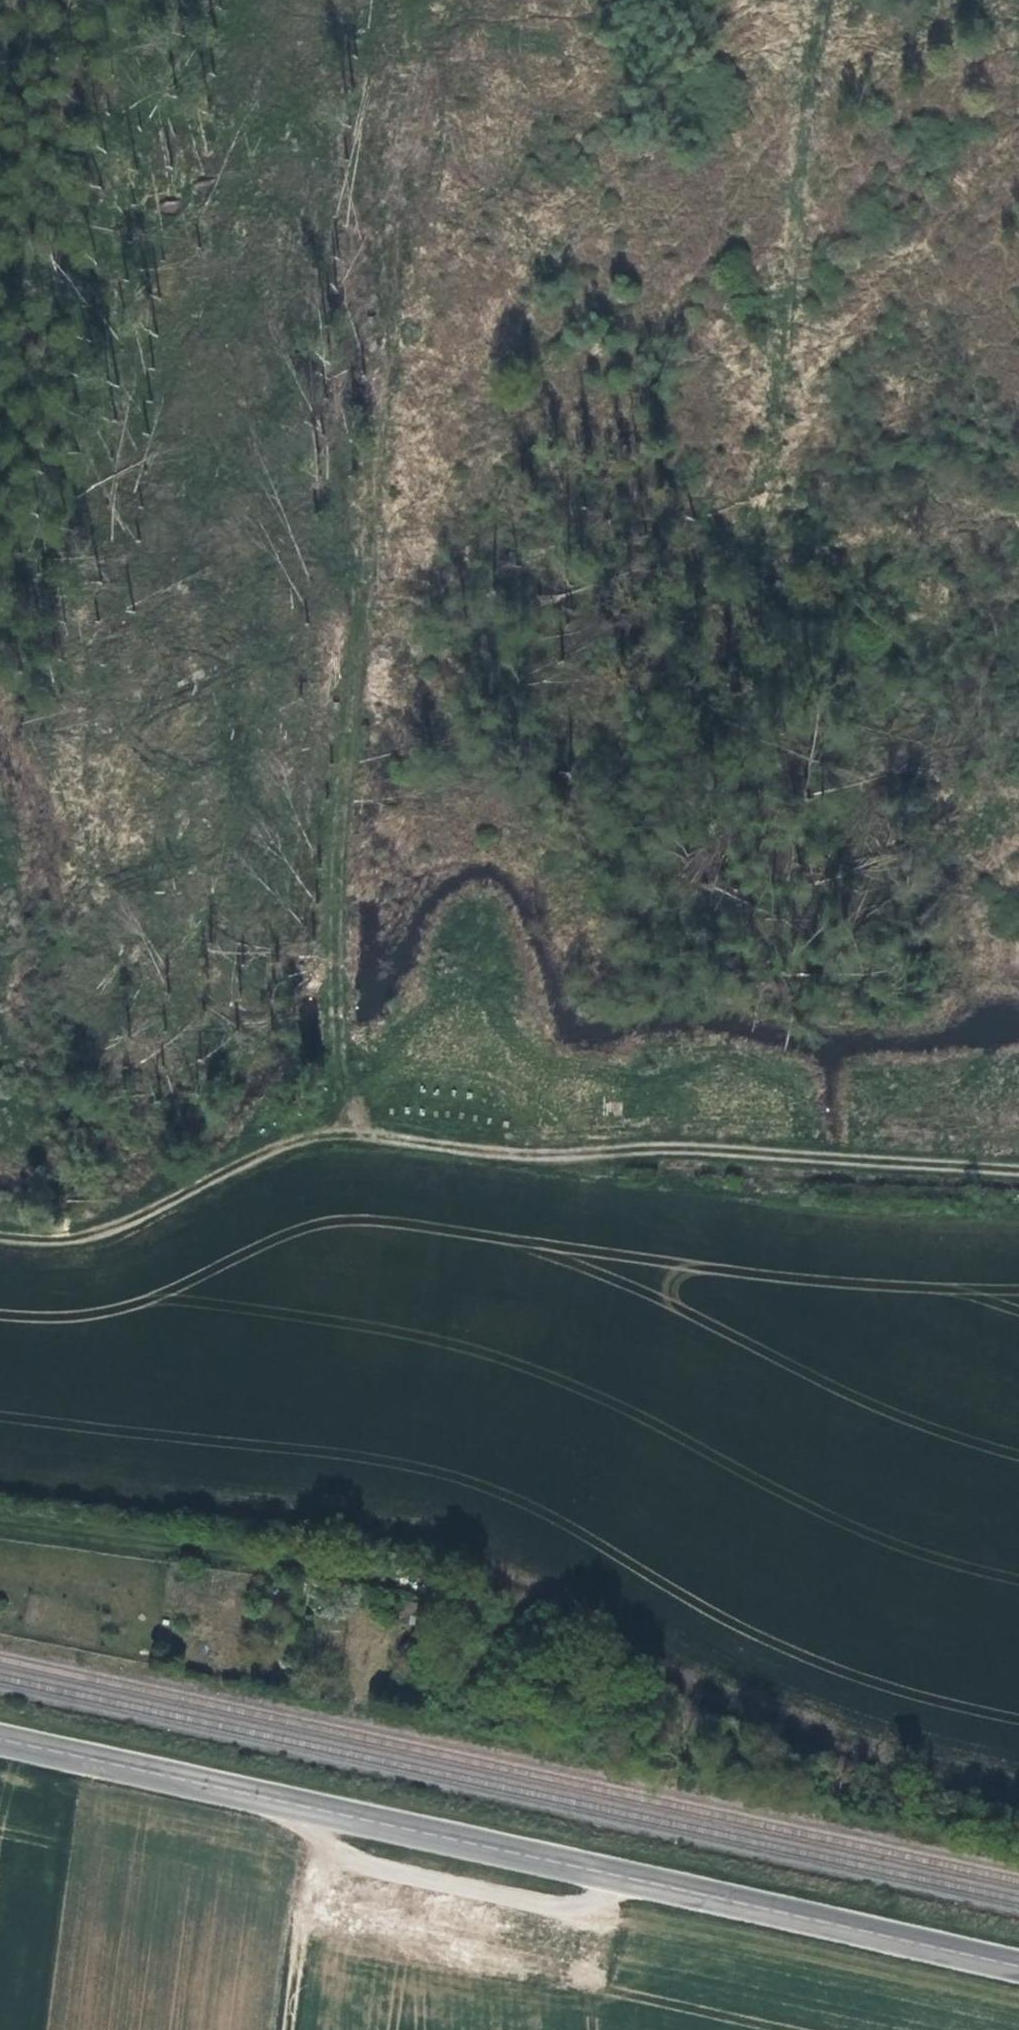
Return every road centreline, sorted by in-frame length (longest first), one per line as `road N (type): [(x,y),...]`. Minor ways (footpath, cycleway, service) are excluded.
road 1 (unclassified): [(1018,1966),(0,1738)]
road 2 (track): [(285,2029),(325,1810)]

